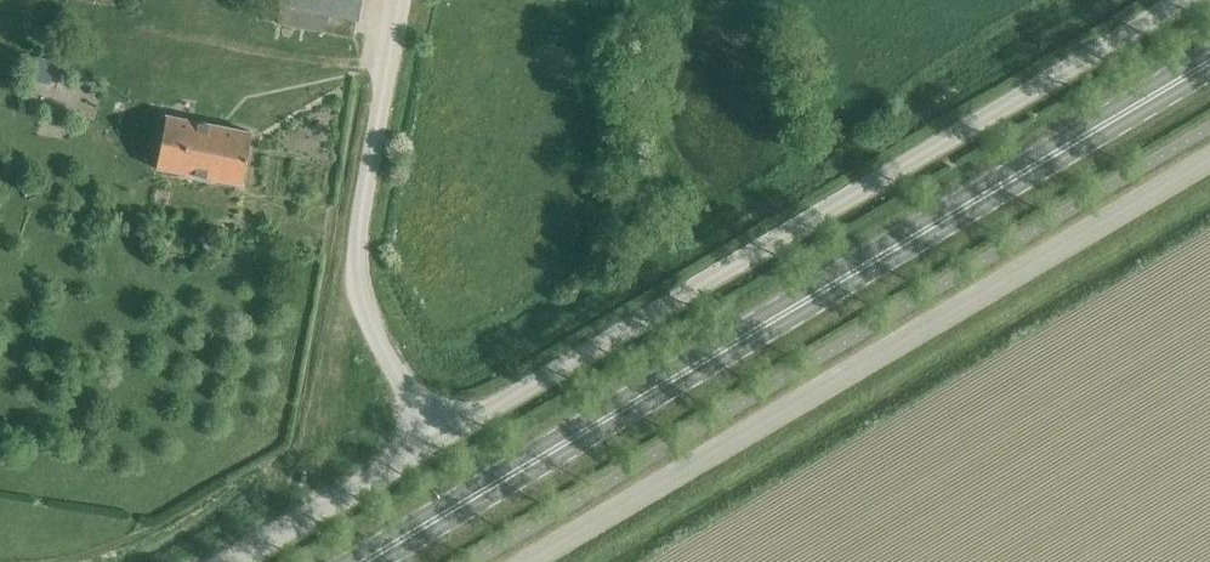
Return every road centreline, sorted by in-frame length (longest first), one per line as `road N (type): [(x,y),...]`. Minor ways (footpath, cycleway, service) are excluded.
road 1 (primary): [(362,561),(1209,61)]
road 2 (unclassified): [(437,440),(1180,0)]
road 3 (unclassified): [(1209,161),(533,561)]
road 4 (unclassified): [(437,440),(365,311),(358,278),(357,242),(400,0)]
road 5 (unclassified): [(222,561),(437,440)]

